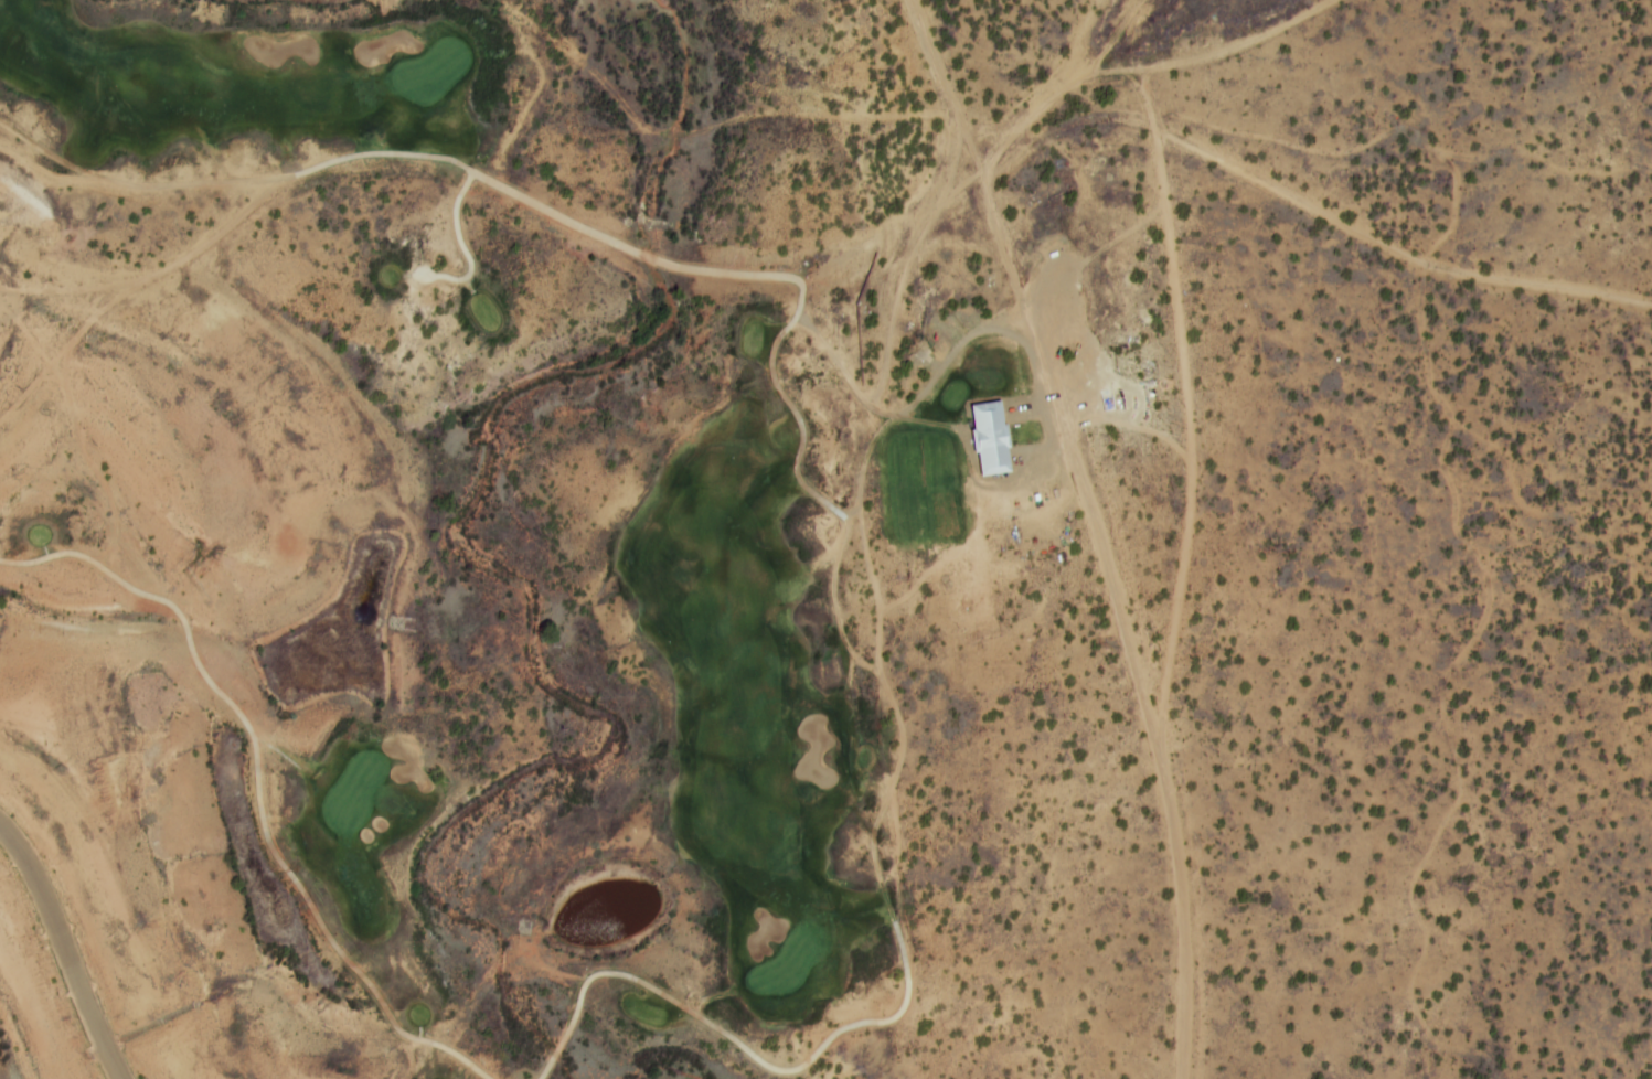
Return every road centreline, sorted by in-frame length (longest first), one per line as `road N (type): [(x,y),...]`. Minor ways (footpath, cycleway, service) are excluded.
road 1 (track): [(0,119),(72,167),(151,186),(285,177),(371,154),(450,159),(657,260),(798,280),(799,312),(776,342),(772,373),(802,427),(799,479),(835,511)]
road 2 (track): [(1188,1078),(1175,805),(1104,544),(989,188)]
road 3 (track): [(0,560),(71,552),(180,610),(201,667),(253,728),(279,859),(401,1034),(444,1048),(487,1078)]
road 4 (track): [(540,1078),(573,1025),(582,992),(605,973),(640,983),(788,1073),(842,1030),(897,1017),(907,973)]
road 5 (residential): [(0,827),(34,875),(124,1078)]
road 6 (track): [(989,188),(913,0)]

